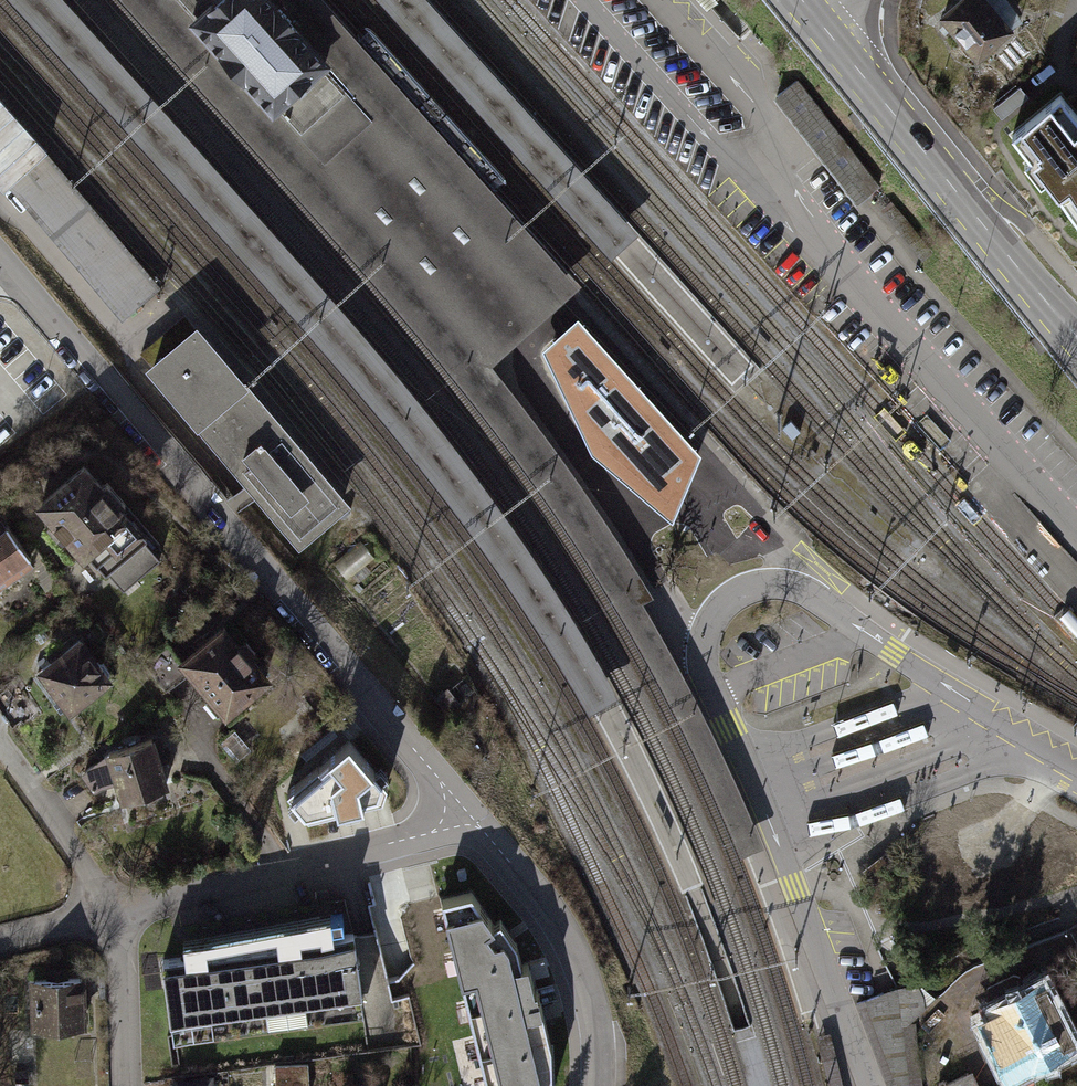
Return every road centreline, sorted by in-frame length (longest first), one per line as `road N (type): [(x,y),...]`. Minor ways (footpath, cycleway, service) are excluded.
road 1 (residential): [(1076,764),(791,585),(752,588),(717,612),(703,646),(704,673),(871,1085)]
road 2 (residential): [(0,265),(474,822)]
road 3 (primary): [(815,20),(1076,335)]
road 4 (residential): [(109,919),(474,822)]
road 5 (residential): [(474,822),(573,951),(597,1035),(597,1085)]
road 6 (residential): [(109,919),(119,947),(124,1085)]

